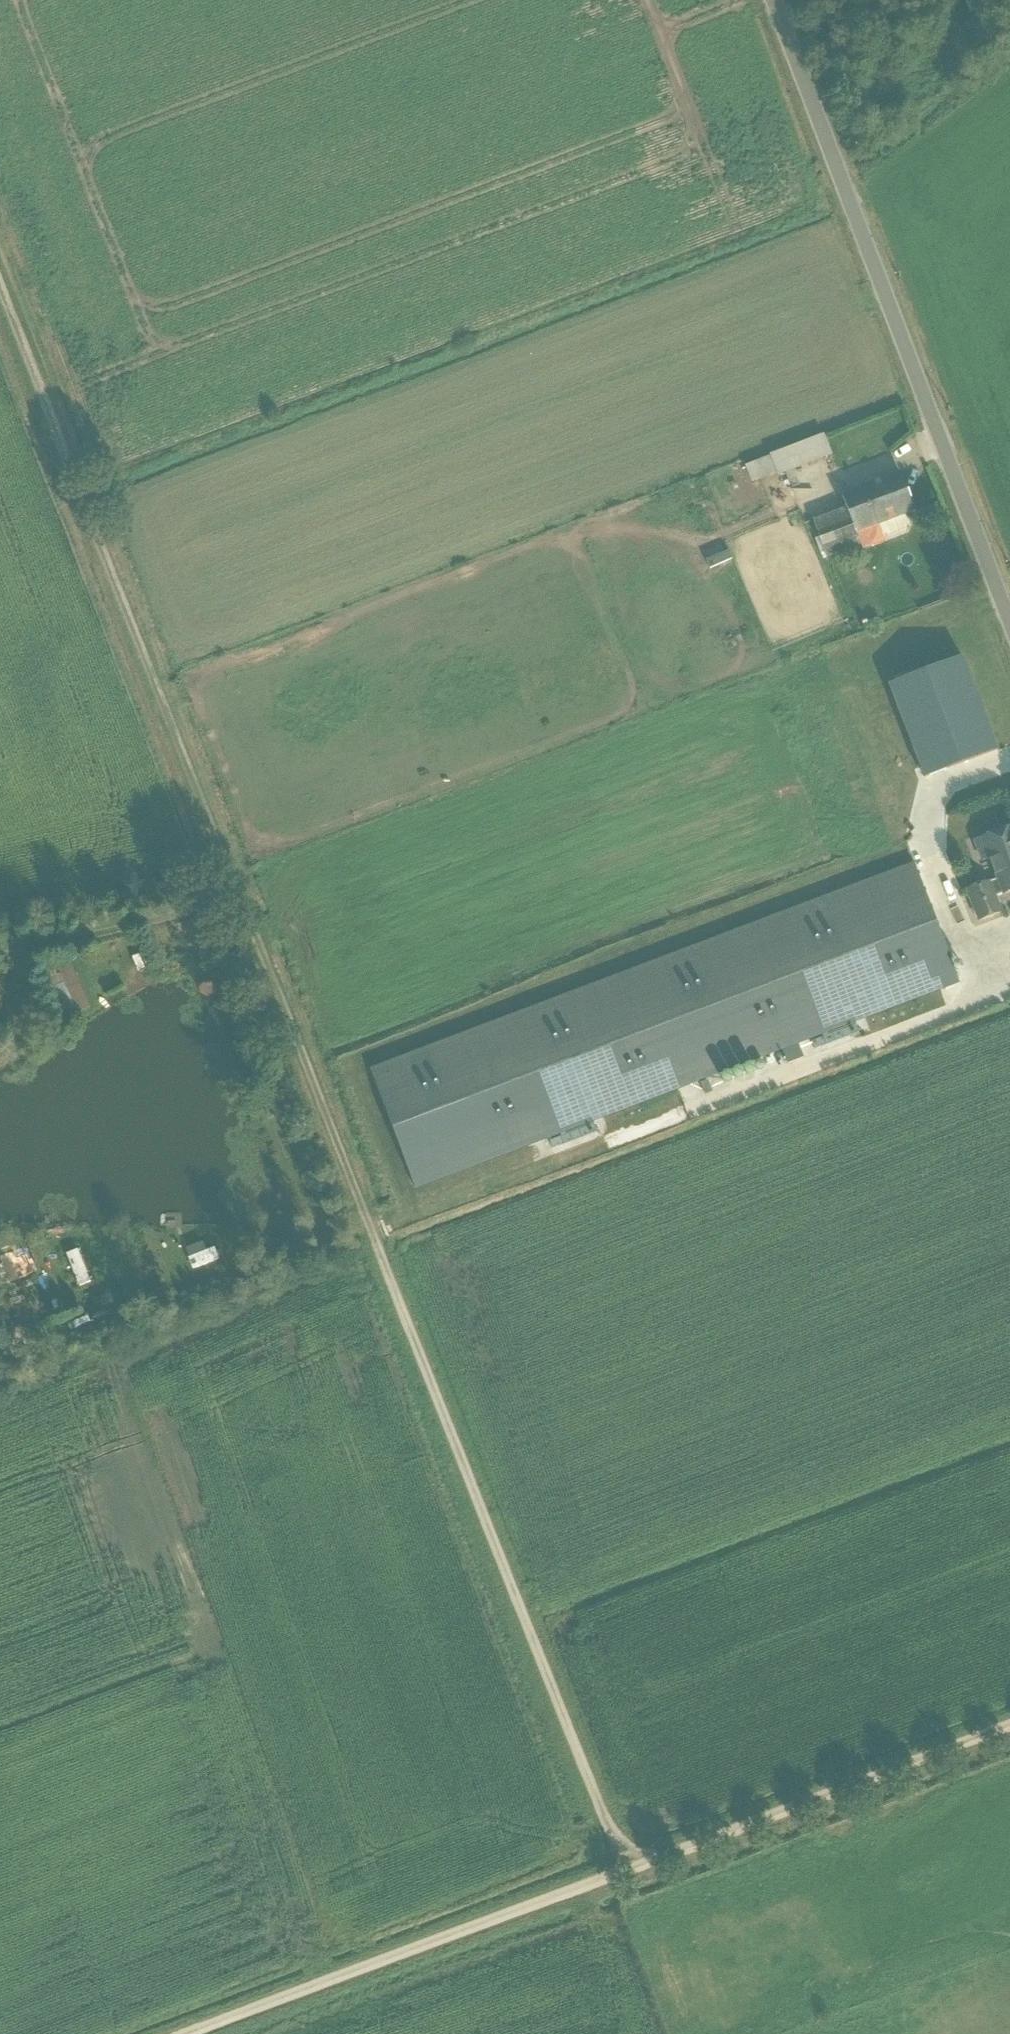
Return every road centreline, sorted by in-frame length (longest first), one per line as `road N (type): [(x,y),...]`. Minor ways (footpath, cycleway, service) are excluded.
road 1 (track): [(0,284),(628,1871)]
road 2 (residential): [(772,0),(1009,626)]
road 3 (track): [(190,2033),(628,1871)]
road 4 (track): [(628,1871),(1009,1728)]

